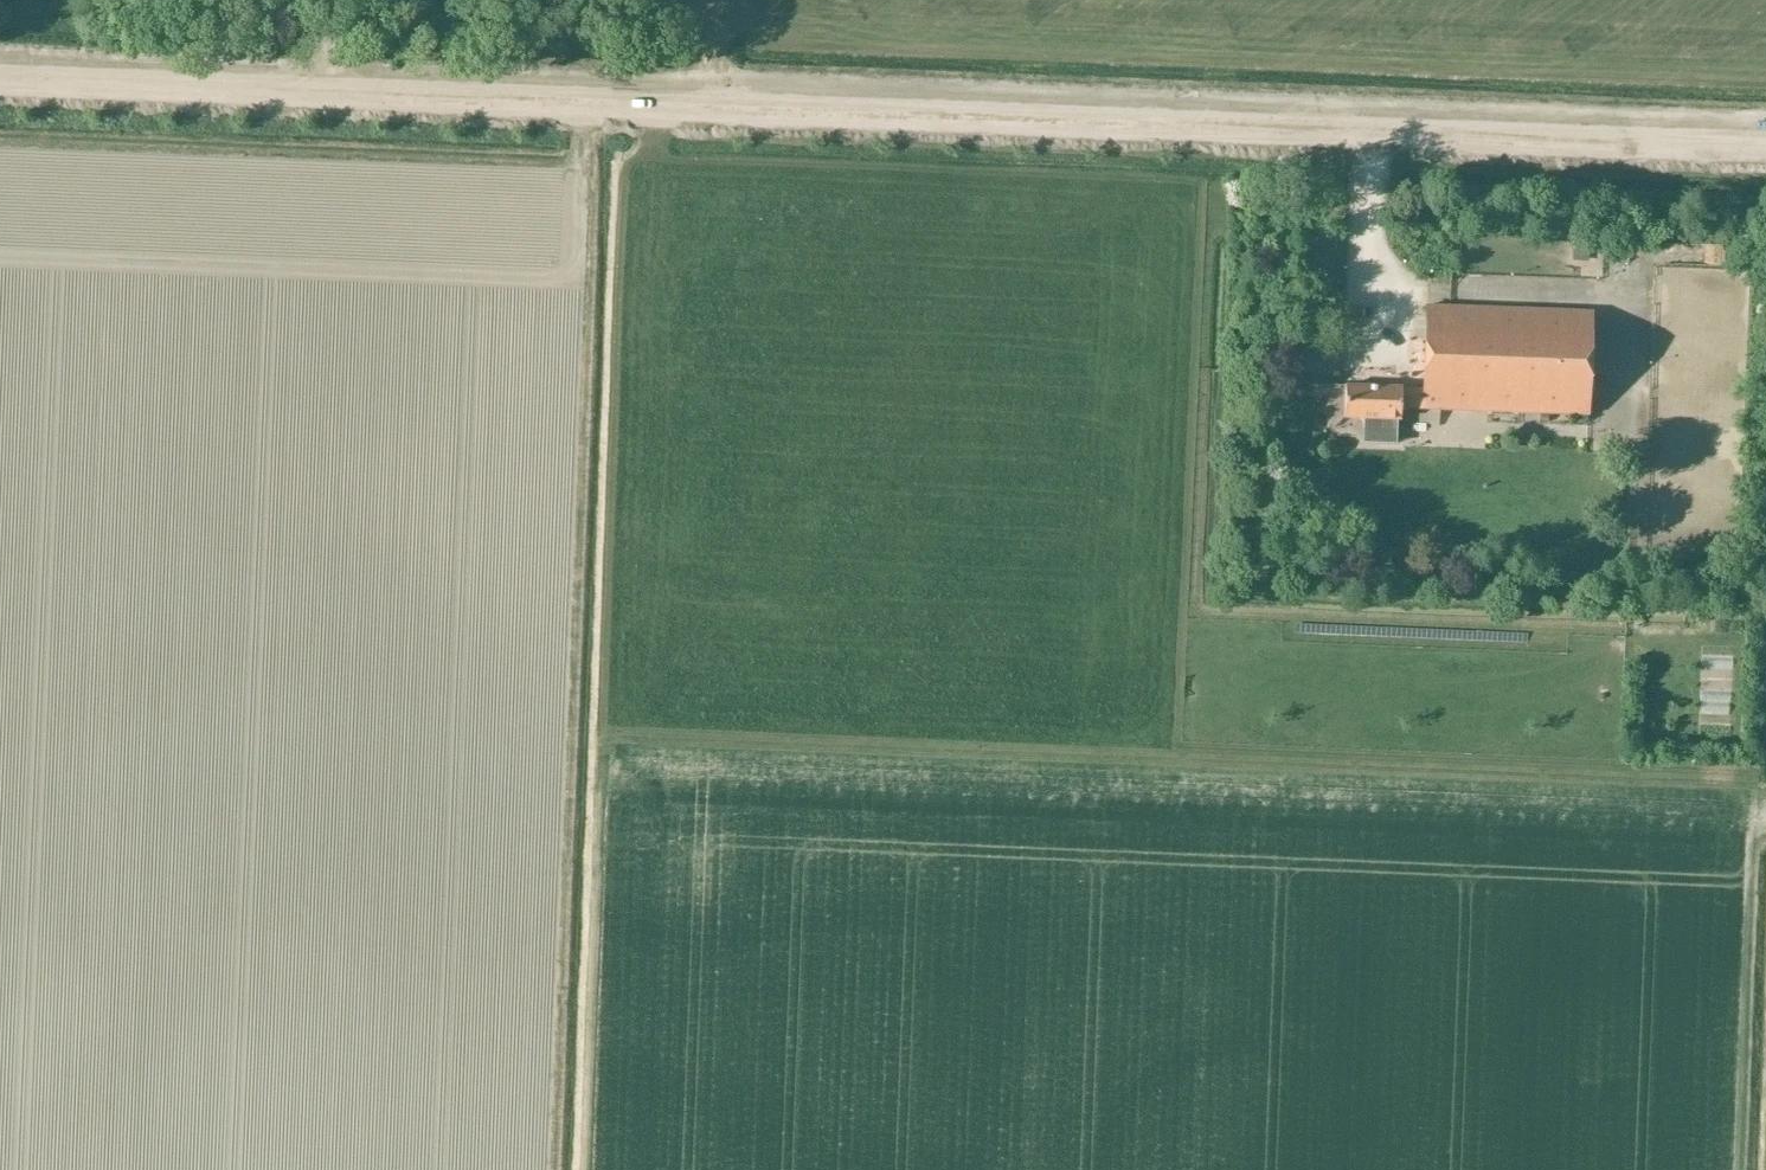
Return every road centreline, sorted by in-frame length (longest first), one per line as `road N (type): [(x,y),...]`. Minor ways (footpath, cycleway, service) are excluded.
road 1 (unclassified): [(1765,151),(0,85)]

